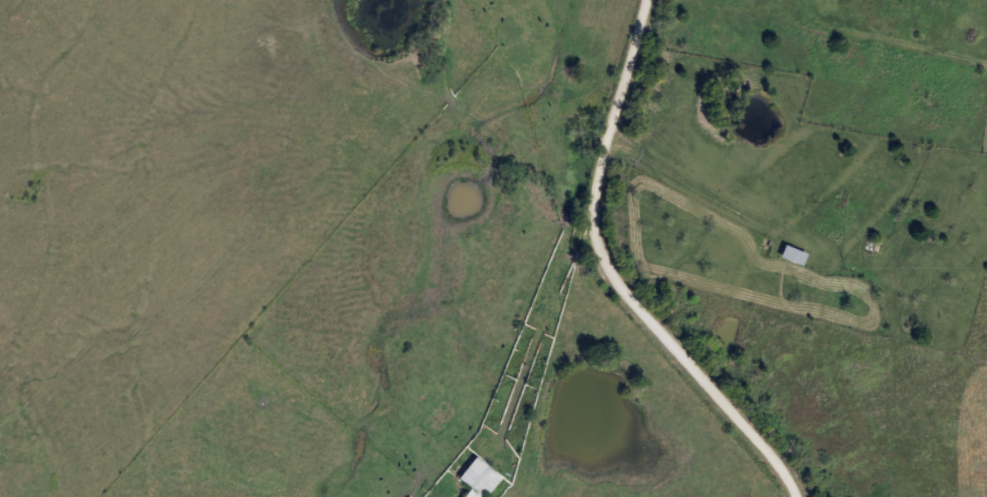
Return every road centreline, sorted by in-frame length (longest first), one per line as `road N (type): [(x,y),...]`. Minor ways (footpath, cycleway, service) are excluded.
road 1 (residential): [(798,496),(616,280),(597,239),(596,199),(647,0)]

